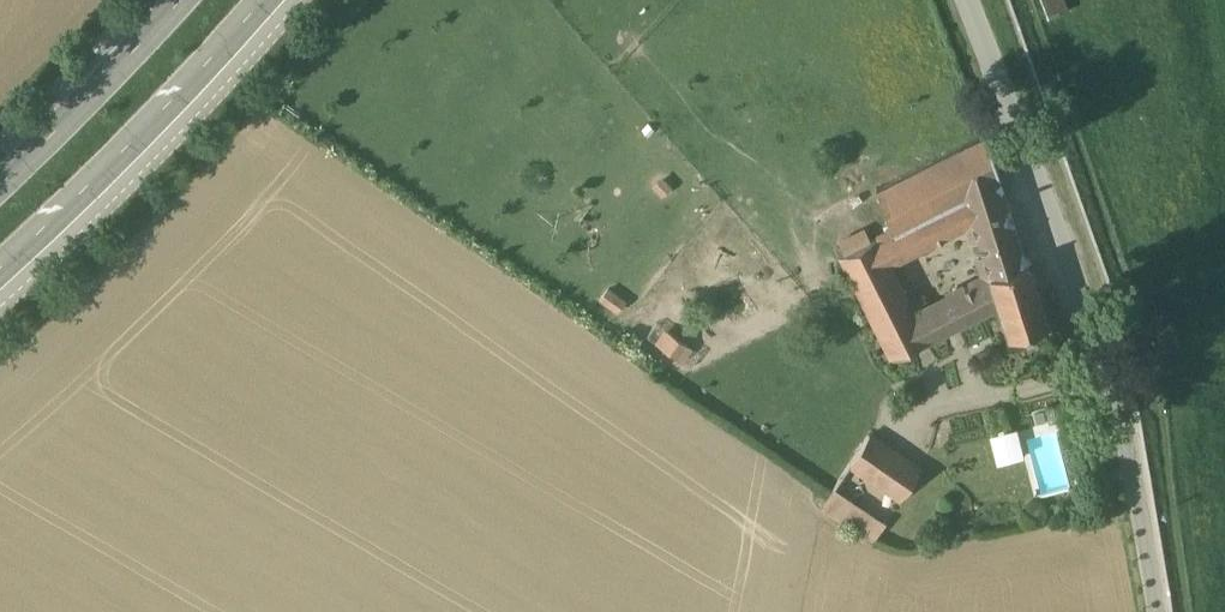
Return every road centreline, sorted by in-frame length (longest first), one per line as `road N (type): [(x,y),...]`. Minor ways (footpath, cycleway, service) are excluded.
road 1 (unclassified): [(1152,611),(1110,370),(971,0)]
road 2 (primary): [(0,254),(253,0)]
road 3 (primary): [(169,0),(0,171)]

